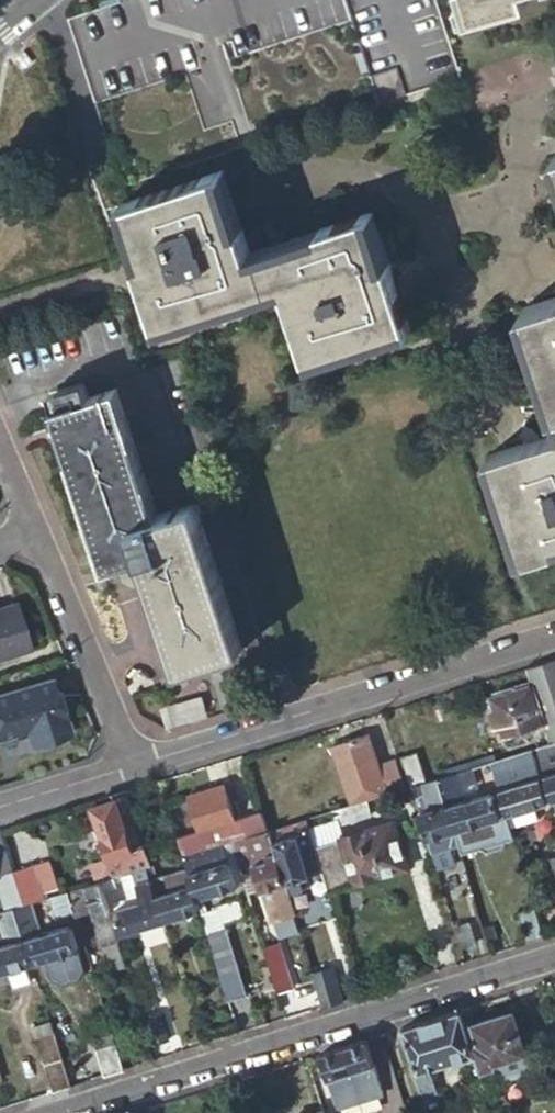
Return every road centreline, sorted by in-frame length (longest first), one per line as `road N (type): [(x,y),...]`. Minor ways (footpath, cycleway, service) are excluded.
road 1 (residential): [(554,958),(62,1112)]
road 2 (residential): [(133,767),(554,636)]
road 3 (residential): [(133,767),(36,531)]
road 4 (residential): [(0,809),(133,767)]

